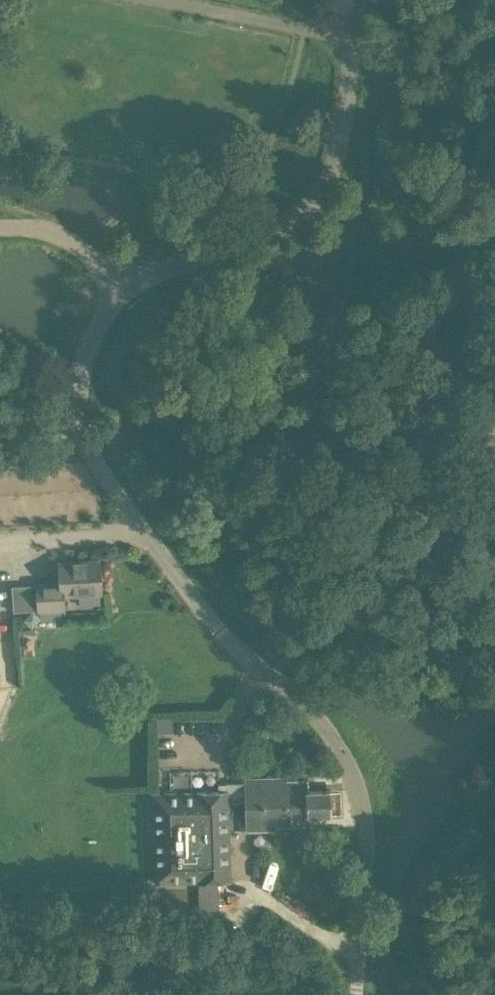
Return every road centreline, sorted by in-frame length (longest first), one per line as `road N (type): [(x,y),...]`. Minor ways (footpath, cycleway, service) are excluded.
road 1 (residential): [(130,279),(82,369),(77,402),(86,437),(123,505),(222,632),(338,743),(365,824),(355,994)]
road 2 (residential): [(359,0),(346,118),(327,184),(296,217),(130,279)]
road 3 (unclassified): [(130,279),(47,229),(0,226)]

